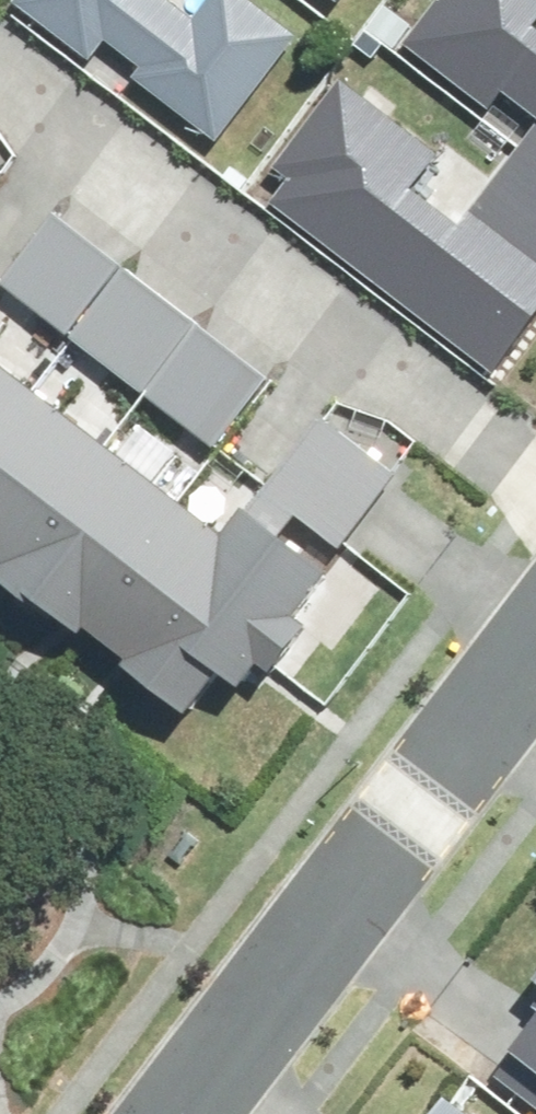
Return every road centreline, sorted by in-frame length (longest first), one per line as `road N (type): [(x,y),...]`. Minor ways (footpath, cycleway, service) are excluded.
road 1 (residential): [(0,89),(535,528)]
road 2 (residential): [(154,1113),(535,621)]

